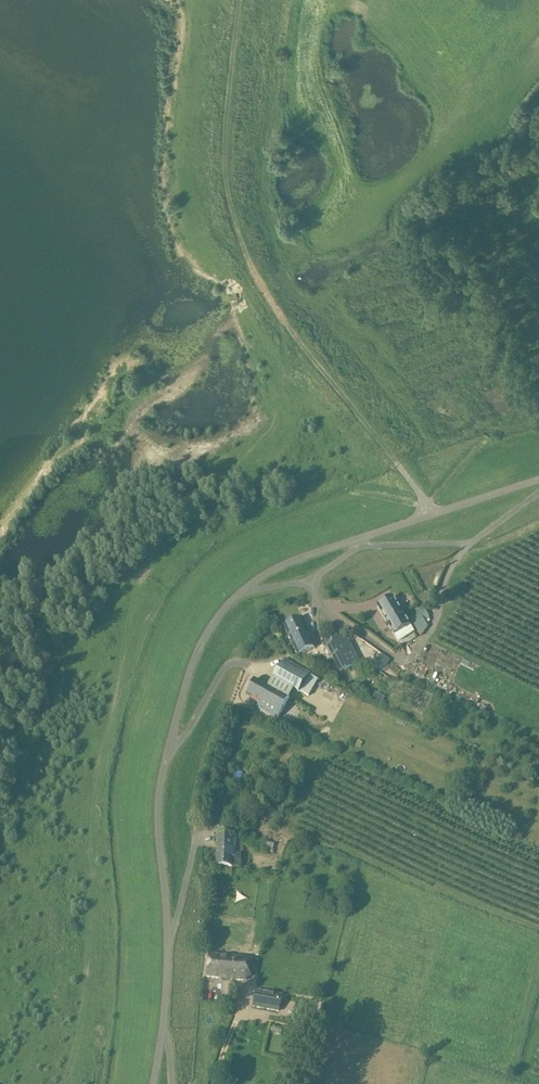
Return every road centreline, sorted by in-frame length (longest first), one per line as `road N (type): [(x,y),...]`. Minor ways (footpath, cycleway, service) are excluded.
road 1 (unclassified): [(538,479),(273,570),(242,591),(207,632),(159,799),(168,964),(163,1029)]
road 2 (track): [(430,516),(250,266),(227,182),(241,0)]
road 3 (track): [(307,0),(304,83),(351,182),(367,192),(432,162)]

